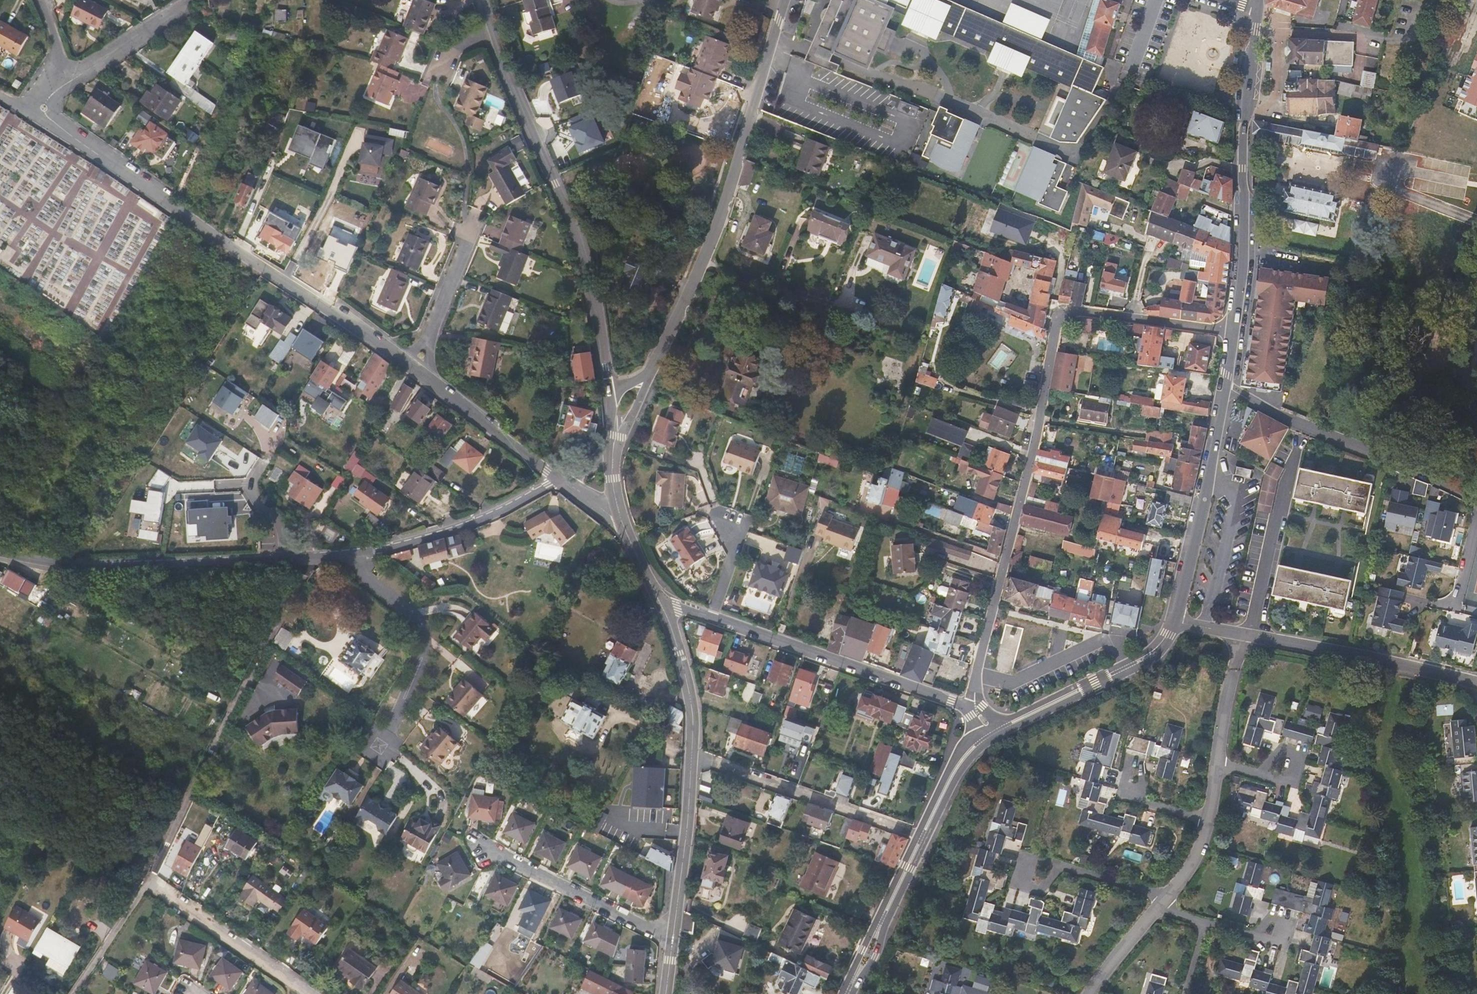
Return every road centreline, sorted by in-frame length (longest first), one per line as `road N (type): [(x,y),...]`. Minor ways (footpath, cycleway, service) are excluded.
road 1 (residential): [(1233,331),(1076,310),(1057,324),(977,675),(976,710)]
road 2 (residential): [(32,110),(415,369)]
road 3 (secondary): [(491,33),(575,233),(609,396)]
road 4 (residential): [(316,557),(230,711),(150,883)]
road 5 (secondary): [(661,604),(692,709),(673,940)]
road 6 (secondary): [(1233,331),(1244,118),(1259,9)]
road 7 (secondary): [(988,727),(941,776),(839,993)]
road 8 (secondary): [(855,993),(952,783),(994,733)]
road 9 (residential): [(287,558),(79,565),(0,553)]
road 10 (residential): [(713,621),(976,710)]
road 11 (residential): [(785,0),(700,262)]
road 12 (residential): [(1224,387),(1476,497)]
road 13 (residential): [(338,554),(419,619),(425,633),(424,653),(374,755)]
road 14 (track): [(692,755),(925,838)]
road 15 (secondary): [(1172,621),(1224,387)]
road 16 (residential): [(1242,635),(1476,682)]
road 17 (residential): [(561,480),(491,516),(338,554)]
road 18 (residential): [(673,940),(469,837)]
road 19 (secondary): [(994,733),(1140,666),(1162,648),(1172,621)]
road 20 (secondary): [(1172,621),(1119,665),(988,727)]
road 21 (residential): [(150,883),(309,993)]
road 22 (residential): [(415,369),(561,480)]
road 23 (residential): [(700,262),(650,375),(609,396)]
road 24 (residential): [(52,82),(191,0)]
road 25 (residential): [(476,220),(415,369)]
road 26 (residential): [(150,883),(73,993)]
road 27 (residential): [(1219,764),(1242,635)]
road 28 (residential): [(700,262),(816,302)]

